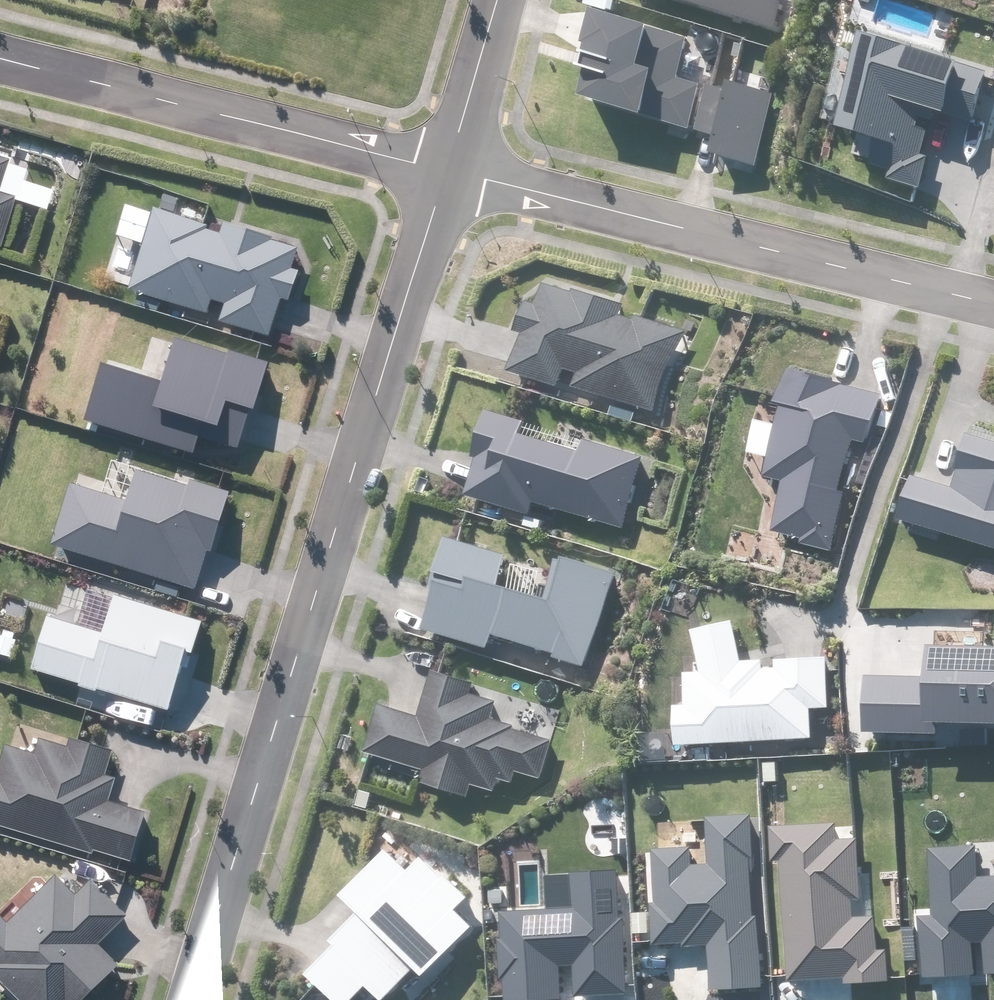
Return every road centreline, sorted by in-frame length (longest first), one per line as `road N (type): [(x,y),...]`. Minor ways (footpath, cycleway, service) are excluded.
road 1 (residential): [(197,999),(440,181)]
road 2 (residential): [(440,181),(993,298)]
road 3 (residential): [(0,55),(440,181)]
road 4 (residential): [(440,181),(495,0)]

